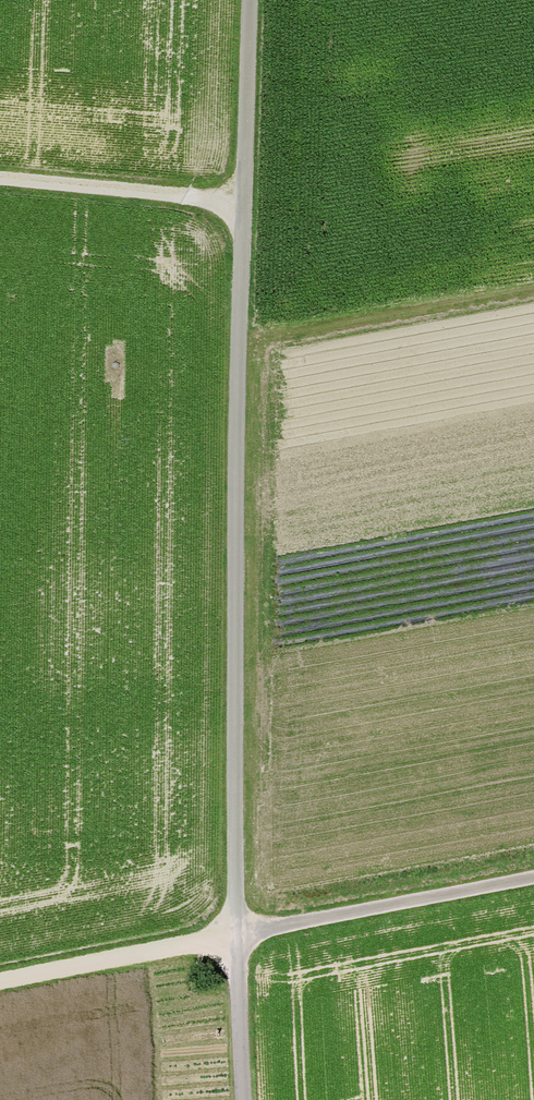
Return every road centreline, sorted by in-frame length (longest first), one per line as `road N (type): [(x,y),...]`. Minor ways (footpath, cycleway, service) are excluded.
road 1 (track): [(247,198),(264,941)]
road 2 (track): [(264,941),(533,876)]
road 3 (track): [(0,990),(264,941)]
road 4 (track): [(0,177),(247,198)]
road 5 (track): [(253,0),(247,198)]
road 6 (track): [(264,941),(268,1099)]

